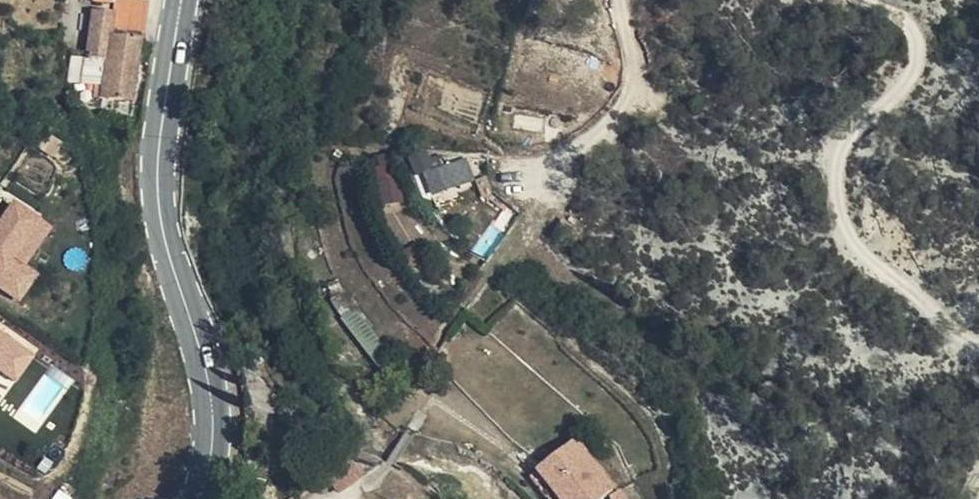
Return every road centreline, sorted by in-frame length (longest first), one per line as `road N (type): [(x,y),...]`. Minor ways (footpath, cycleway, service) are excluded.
road 1 (primary): [(184,0),(157,161),(160,220),(212,403),(203,498)]
road 2 (track): [(978,348),(968,347),(848,232),(839,172),(845,146),(891,101),(906,71),(909,34),(891,16),(847,0)]
road 3 (track): [(620,0),(642,93),(524,183)]

